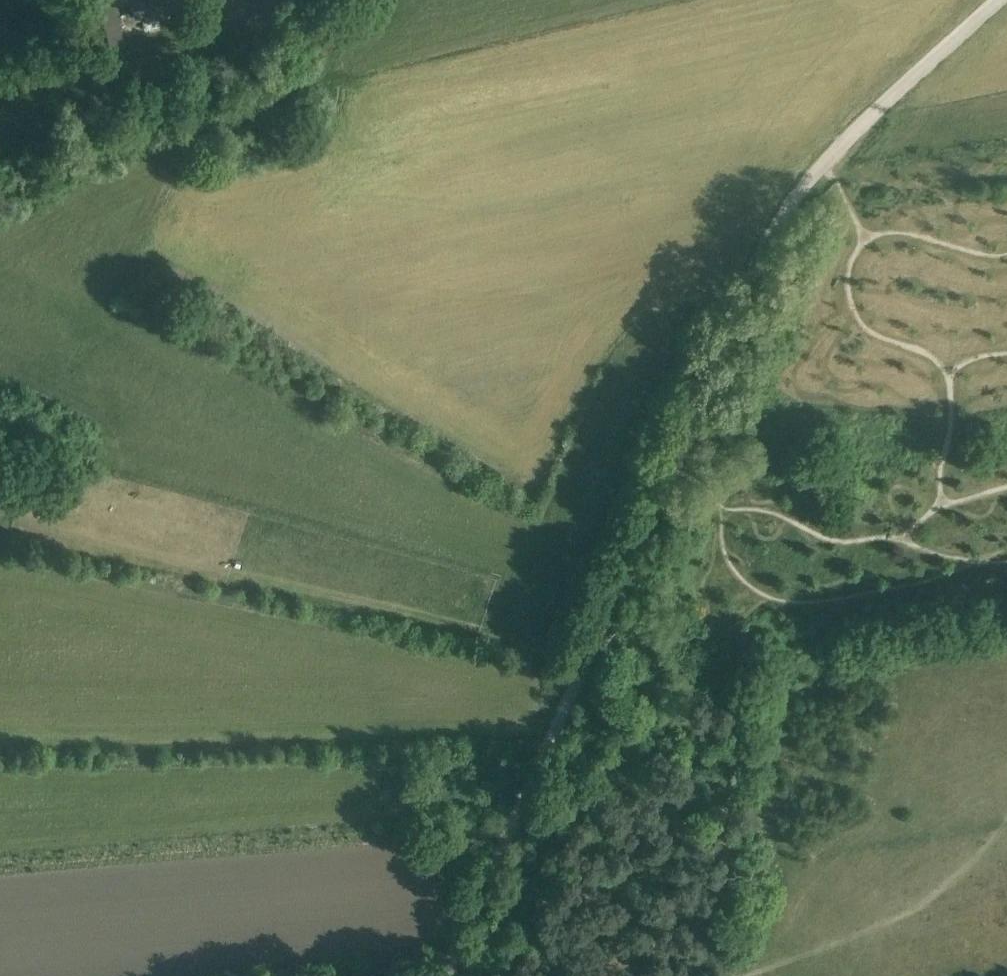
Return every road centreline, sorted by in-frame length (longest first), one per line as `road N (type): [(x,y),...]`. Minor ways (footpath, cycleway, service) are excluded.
road 1 (track): [(663,487),(757,253),(850,140),(1001,0)]
road 2 (track): [(437,975),(663,487)]

